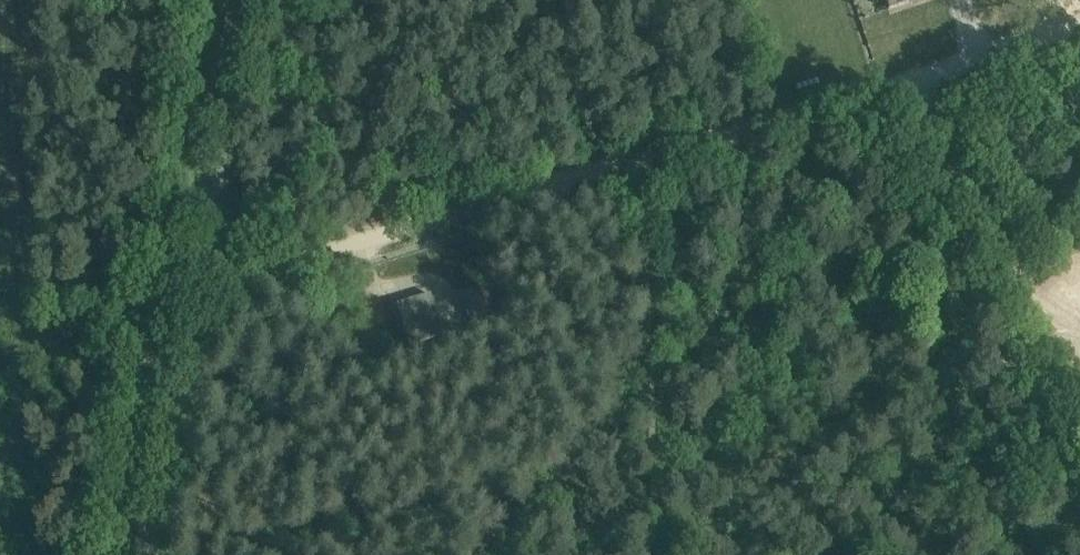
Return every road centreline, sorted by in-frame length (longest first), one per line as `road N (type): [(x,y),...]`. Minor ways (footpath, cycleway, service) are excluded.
road 1 (unclassified): [(144,554),(241,0)]
road 2 (track): [(190,295),(644,160)]
road 3 (track): [(644,160),(1079,25)]
road 4 (track): [(904,80),(1079,360)]

